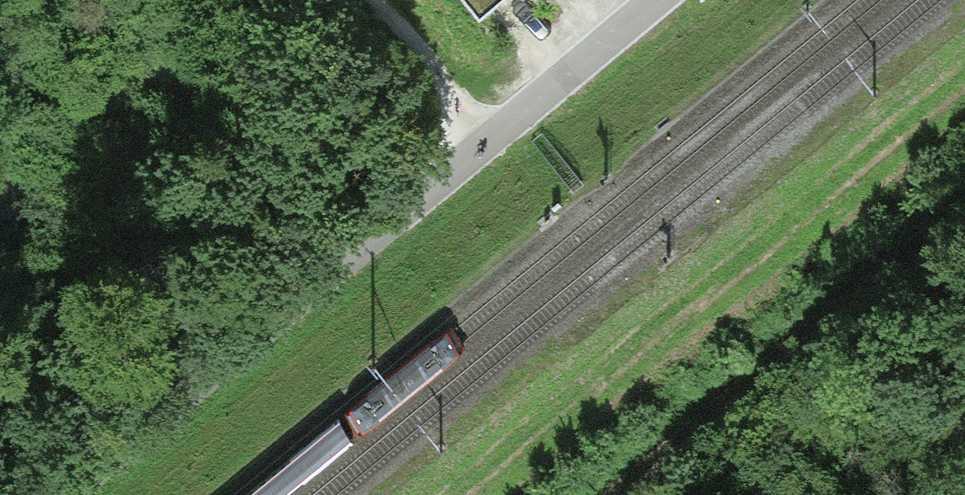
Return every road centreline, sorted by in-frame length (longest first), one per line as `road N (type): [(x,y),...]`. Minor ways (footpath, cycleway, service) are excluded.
road 1 (residential): [(38,494),(465,132),(638,0)]
road 2 (track): [(654,494),(964,241)]
road 3 (track): [(465,132),(370,0)]

